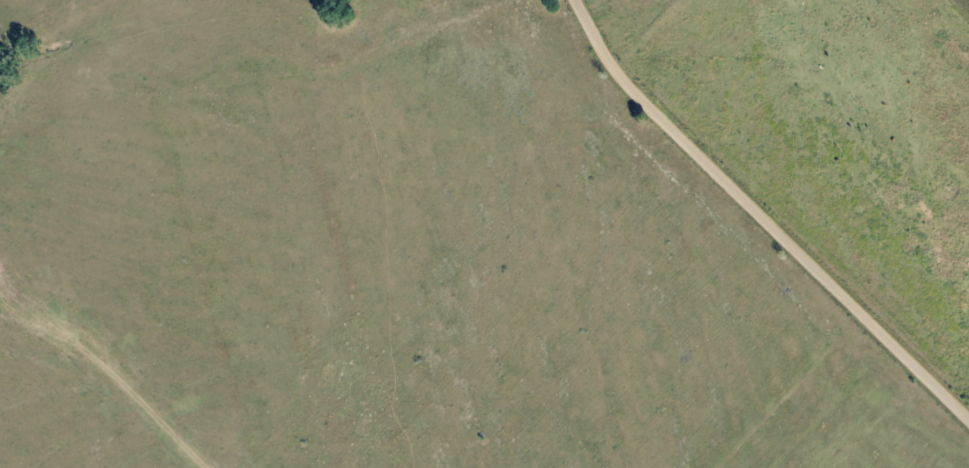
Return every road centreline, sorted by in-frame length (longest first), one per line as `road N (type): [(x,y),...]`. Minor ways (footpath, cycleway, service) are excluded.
road 1 (residential): [(968,415),(632,82),(581,0)]

